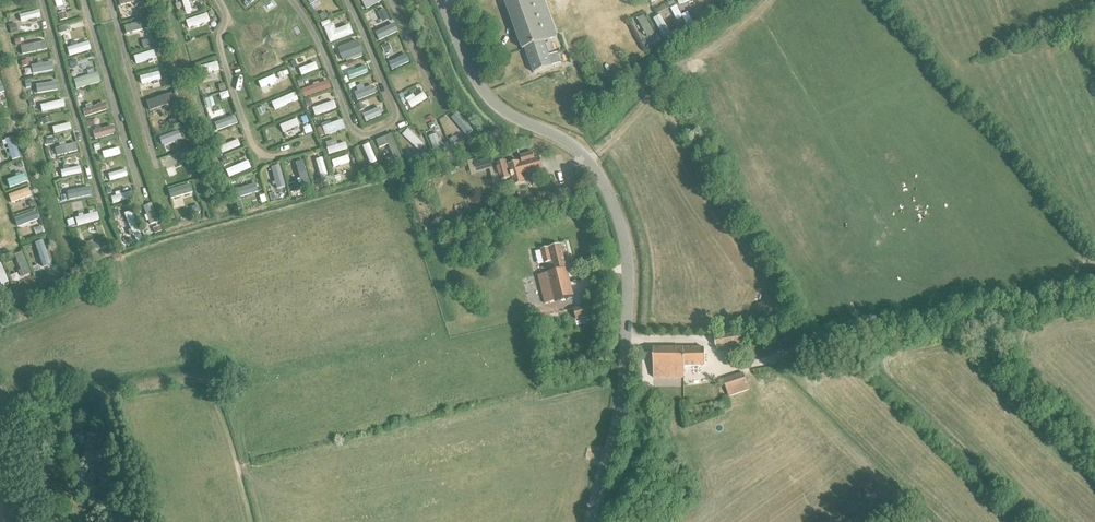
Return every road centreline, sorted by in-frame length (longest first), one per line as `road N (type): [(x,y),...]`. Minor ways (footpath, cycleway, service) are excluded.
road 1 (unclassified): [(589,521),(626,348),(628,252),(614,201),(589,156),(487,96),(440,0)]
road 2 (track): [(771,0),(591,160)]

